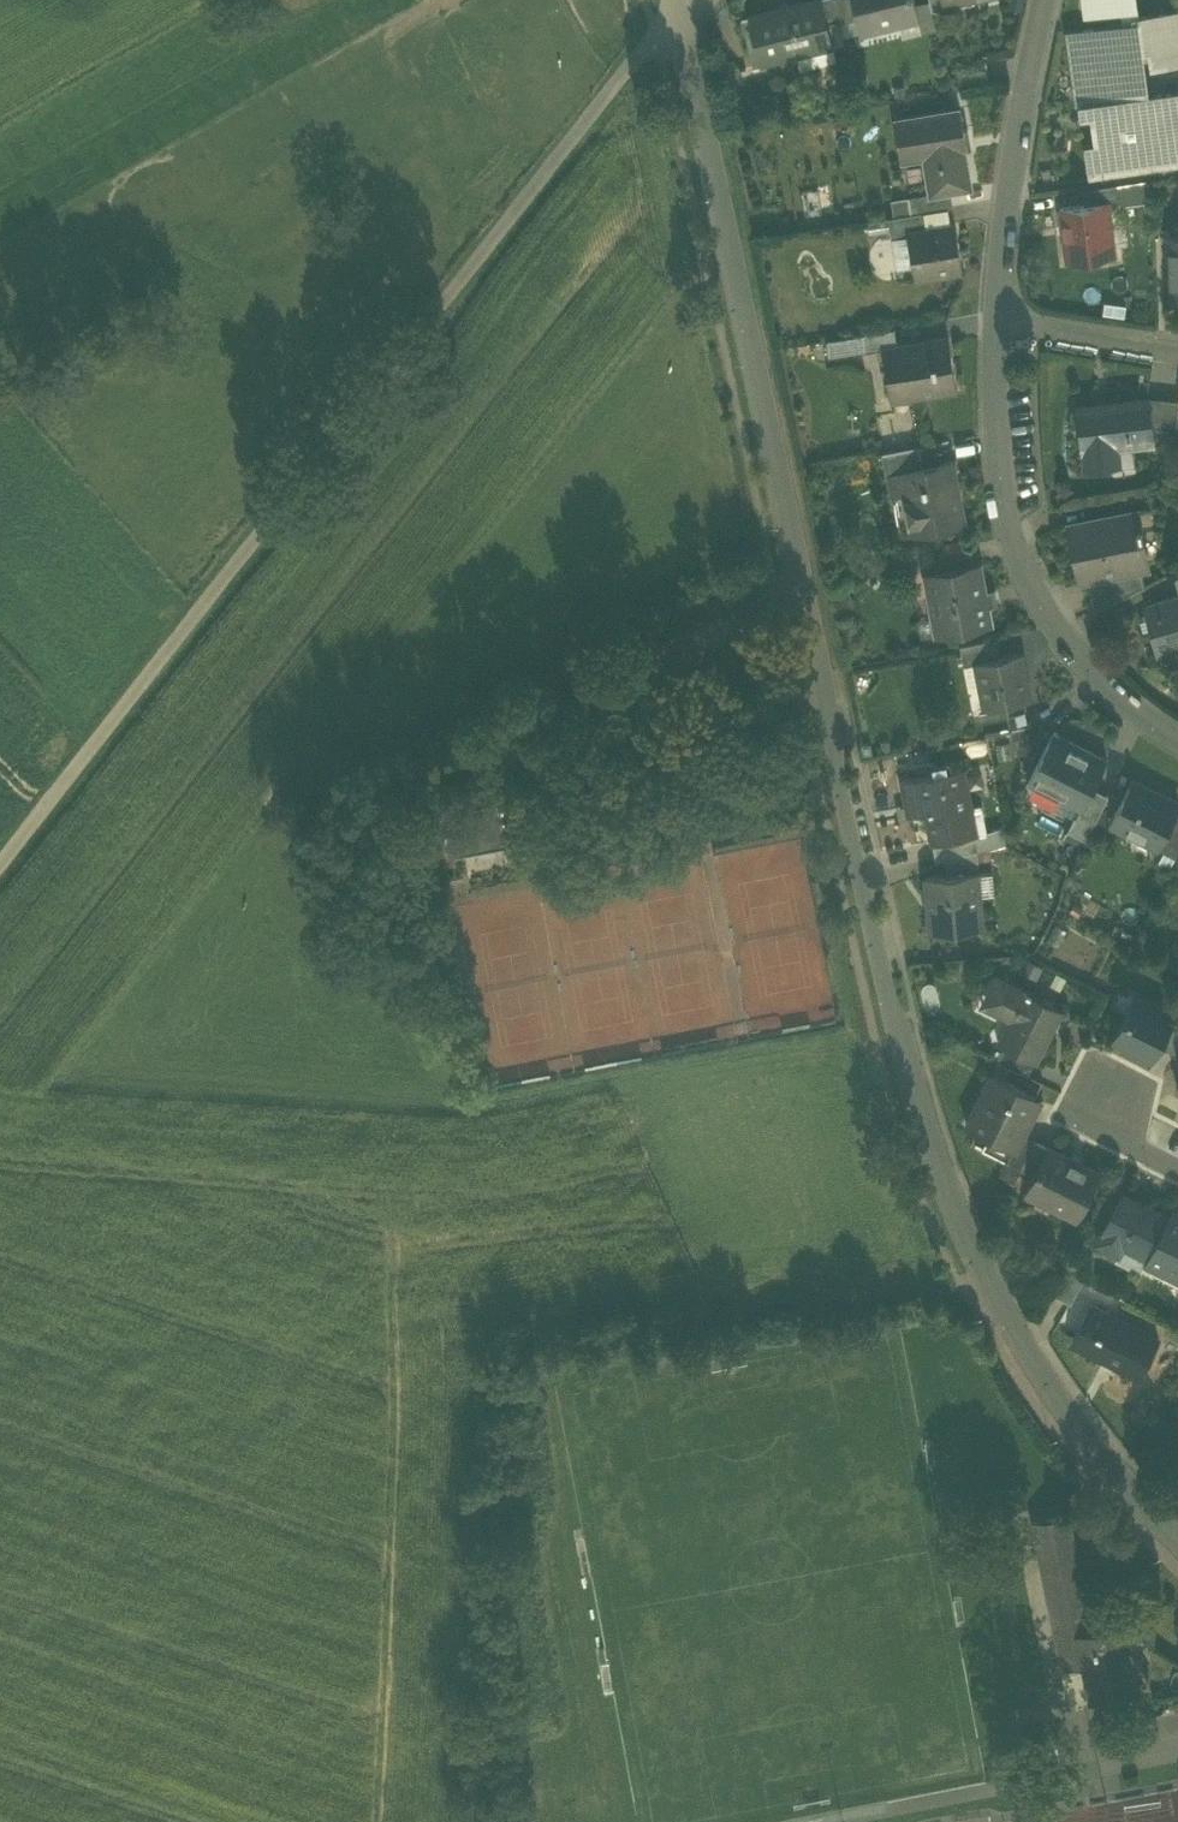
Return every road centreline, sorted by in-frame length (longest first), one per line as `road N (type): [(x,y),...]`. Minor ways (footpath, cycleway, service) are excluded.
road 1 (unclassified): [(1177,1524),(1144,1494),(997,1292),(914,1080),(674,0)]
road 2 (unclassified): [(672,0),(0,852)]
road 3 (residential): [(998,314),(1009,487),(1049,614),(1144,720),(1177,736)]
road 4 (residential): [(1056,0),(998,314)]
road 5 (residential): [(1177,352),(998,314)]

